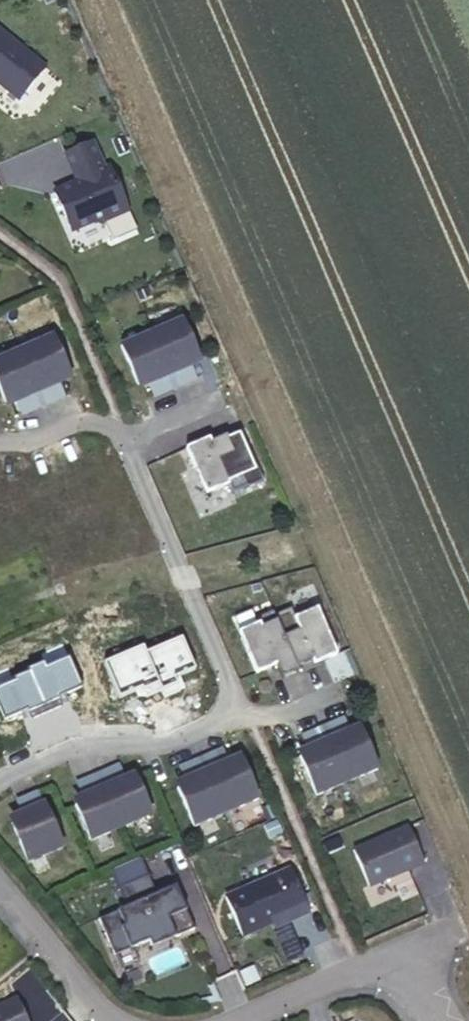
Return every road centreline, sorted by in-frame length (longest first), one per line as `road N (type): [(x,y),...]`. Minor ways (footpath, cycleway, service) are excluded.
road 1 (residential): [(238,712),(126,440)]
road 2 (residential): [(0,781),(80,745),(148,746),(238,712)]
road 3 (residential): [(113,1020),(0,884)]
road 4 (residential): [(410,975),(361,971),(246,1020)]
road 5 (residential): [(126,440),(98,421),(0,442)]

